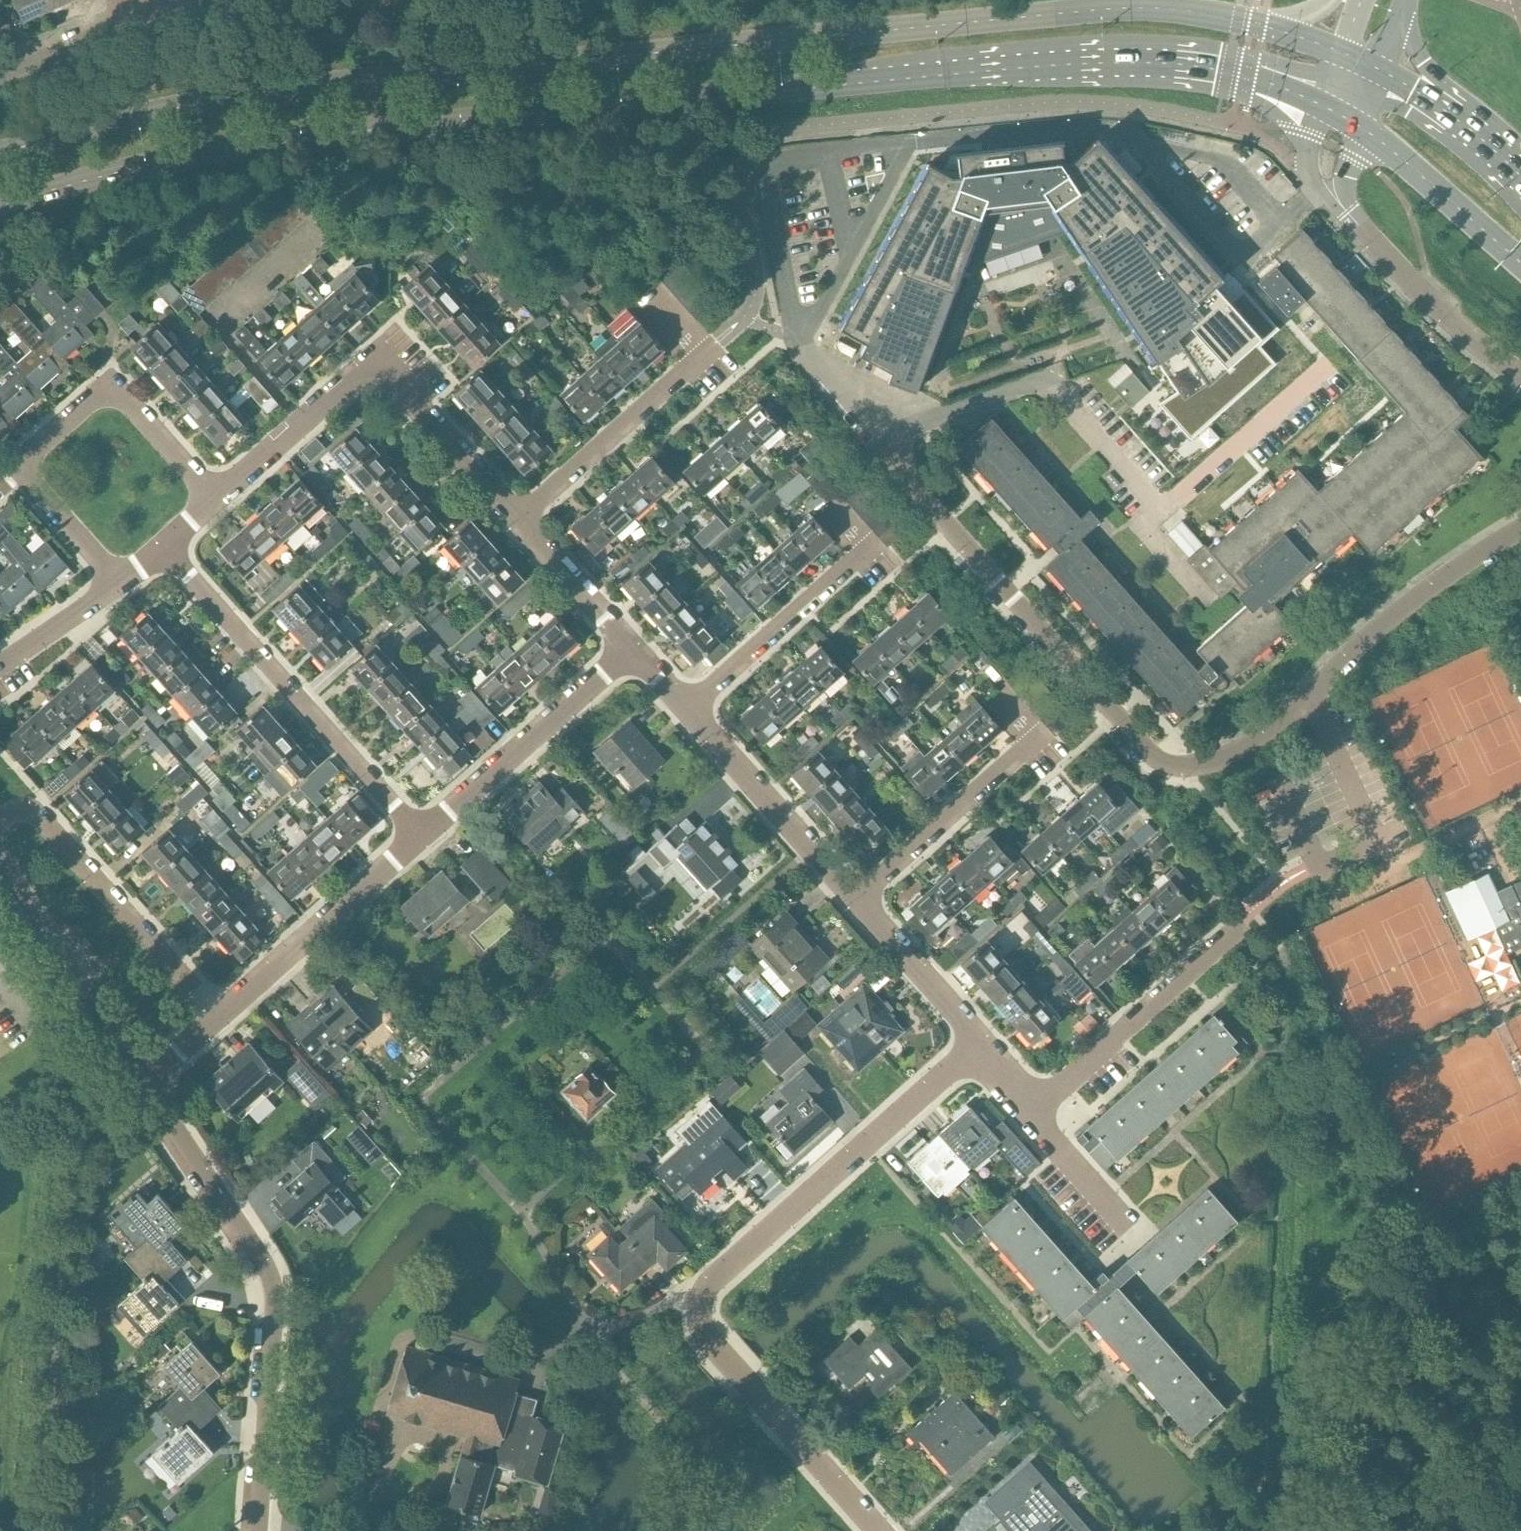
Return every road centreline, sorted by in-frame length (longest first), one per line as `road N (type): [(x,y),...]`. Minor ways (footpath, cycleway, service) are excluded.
road 1 (secondary): [(1342,51),(1193,13),(1128,10),(255,94),(0,156)]
road 2 (secondary): [(0,210),(85,177),(178,155),(1116,57),(1216,65),(1324,106)]
road 3 (residential): [(801,346),(1164,765),(1240,755),(1398,610),(1520,529)]
road 4 (residential): [(878,1530),(693,1322),(694,1300),(976,1042)]
road 5 (residential): [(263,1530),(276,1284),(149,1082)]
road 6 (residential): [(421,836),(166,546)]
road 7 (residential): [(908,142),(787,160),(765,175),(801,346)]
road 8 (residential): [(216,1019),(30,808),(0,819)]
road 9 (residential): [(687,708),(867,547),(833,507)]
road 10 (residential): [(856,899),(1028,738),(994,700)]
road 11 (residential): [(421,836),(630,646)]
road 12 (residential): [(1028,1114),(1236,925)]
road 13 (residential): [(217,498),(111,383),(22,467)]
road 14 (residential): [(216,1019),(421,836)]
road 15 (residential): [(149,1082),(0,853)]
road 16 (residential): [(856,899),(687,708)]
road 17 (residential): [(1520,383),(1422,296),(1349,214)]
road 18 (residential): [(520,518),(697,362)]
road 19 (residential): [(801,346),(908,142)]
road 20 (residential): [(520,518),(376,359)]
road 21 (residential): [(217,498),(376,359)]
road 22 (residential): [(1115,124),(908,142)]
road 23 (secondary): [(1363,130),(1520,266)]
road 24 (residential): [(976,1042),(856,899)]
road 25 (residential): [(630,646),(520,518)]
road 26 (secondary): [(1480,138),(1425,62),(1406,5)]
road 27 (residential): [(22,467),(119,582)]
road 28 (residential): [(1124,1226),(1028,1114)]
road 29 (residential): [(0,666),(119,582)]
road 30 (residential): [(0,72),(128,18)]
road 31 (residential): [(1324,106),(1312,136),(1312,176),(1322,196),(1349,214)]

